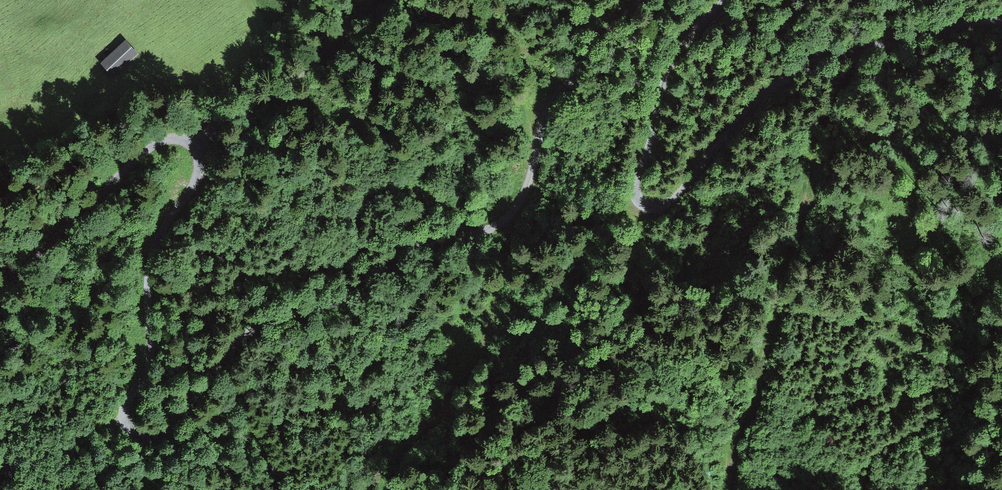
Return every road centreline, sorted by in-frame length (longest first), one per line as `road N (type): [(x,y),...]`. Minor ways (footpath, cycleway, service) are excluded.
road 1 (track): [(128,406),(137,431),(165,437),(245,333),(332,303),(395,251),(511,220),(548,92),(647,0)]
road 2 (track): [(722,0),(676,51),(637,148),(641,183),(662,192),(683,180),(757,99),(822,56),(1001,17)]
road 3 (track): [(0,299),(151,153),(180,141),(198,149),(198,183),(163,229),(154,255),(153,347),(128,406)]

